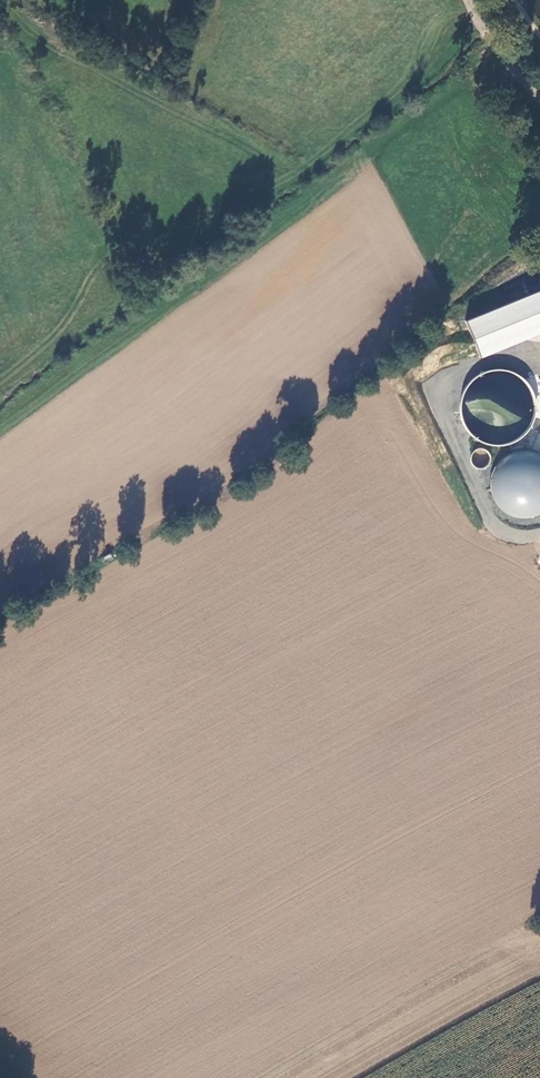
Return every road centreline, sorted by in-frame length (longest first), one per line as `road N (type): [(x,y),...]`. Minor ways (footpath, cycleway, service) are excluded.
road 1 (track): [(471,0),(512,73),(539,98)]

